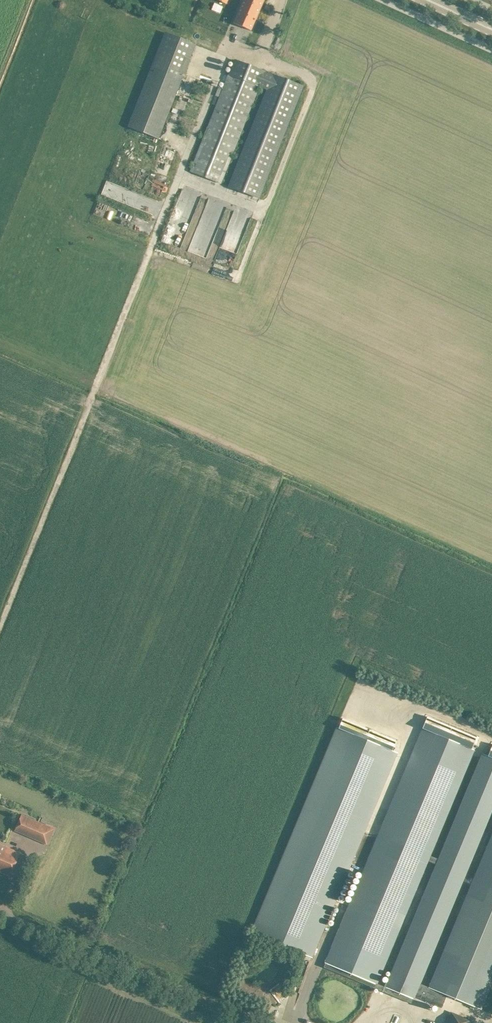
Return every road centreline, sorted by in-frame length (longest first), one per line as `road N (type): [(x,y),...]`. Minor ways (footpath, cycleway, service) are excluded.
road 1 (track): [(228,53),(0,624)]
road 2 (unclassified): [(265,1022),(0,911)]
road 3 (unclassified): [(491,51),(382,0)]

